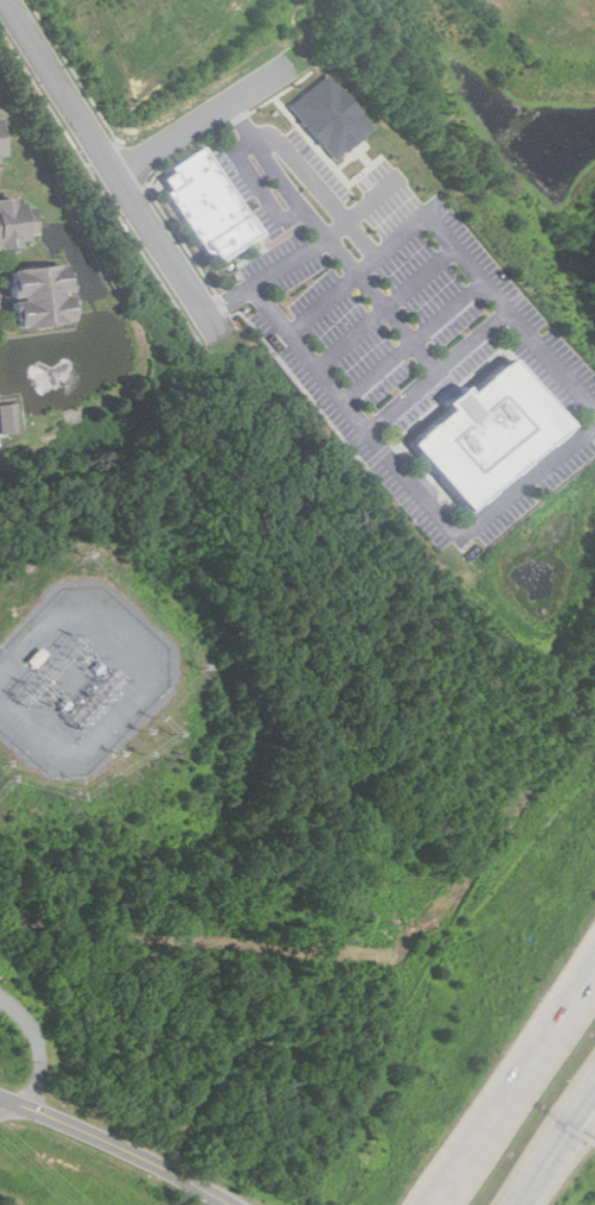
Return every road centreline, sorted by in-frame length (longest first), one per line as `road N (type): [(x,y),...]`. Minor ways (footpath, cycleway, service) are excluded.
road 1 (residential): [(215,335),(9,0)]
road 2 (motorway): [(594,955),(433,1204)]
road 3 (motorway): [(594,923),(469,1151)]
road 4 (secondary): [(235,1204),(158,1163),(0,1097)]
road 5 (motorway): [(517,1185),(594,1065)]

